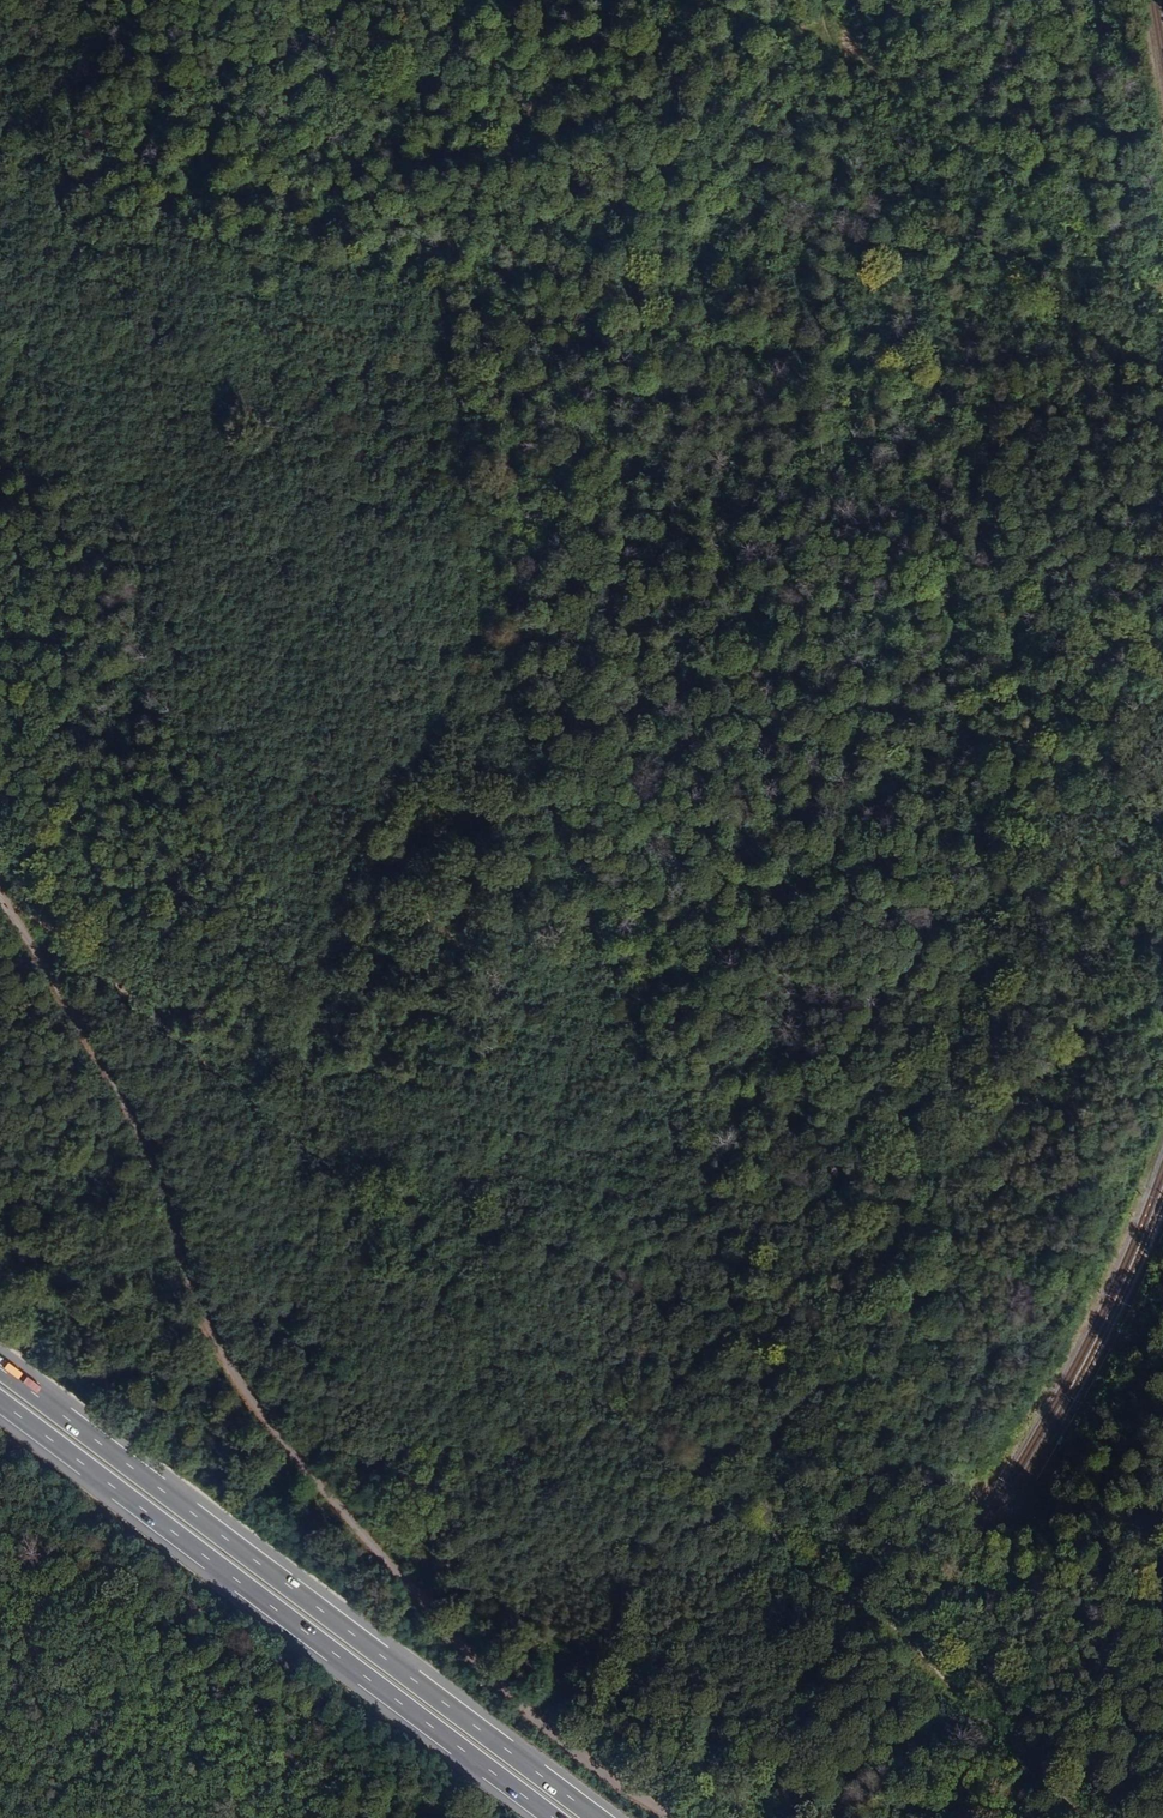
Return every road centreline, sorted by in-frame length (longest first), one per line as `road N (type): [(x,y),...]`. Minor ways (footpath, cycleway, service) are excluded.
road 1 (track): [(677,1817),(563,1741),(477,1660),(286,1444),(219,1345),(141,1131),(98,1048),(0,899)]
road 2 (motorway): [(598,1817),(0,1368)]
road 3 (motorway): [(0,1402),(552,1817)]
road 4 (track): [(1162,1583),(1082,1582),(988,1603),(905,1558),(840,1598)]

